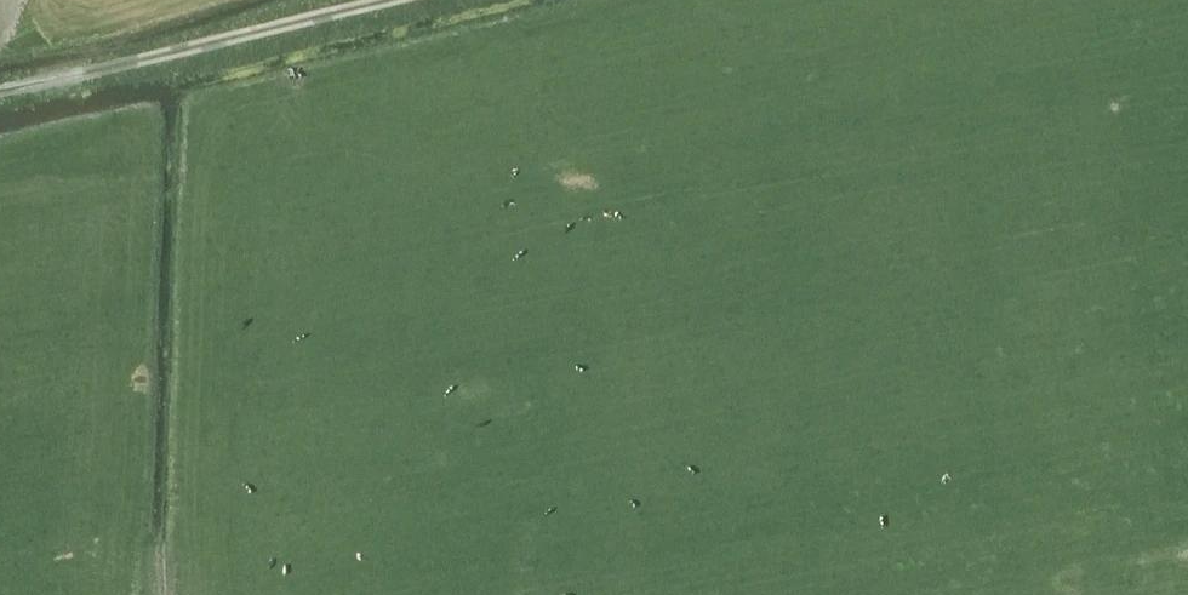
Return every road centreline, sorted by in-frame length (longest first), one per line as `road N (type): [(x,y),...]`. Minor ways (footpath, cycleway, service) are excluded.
road 1 (unclassified): [(0,94),(400,0)]

